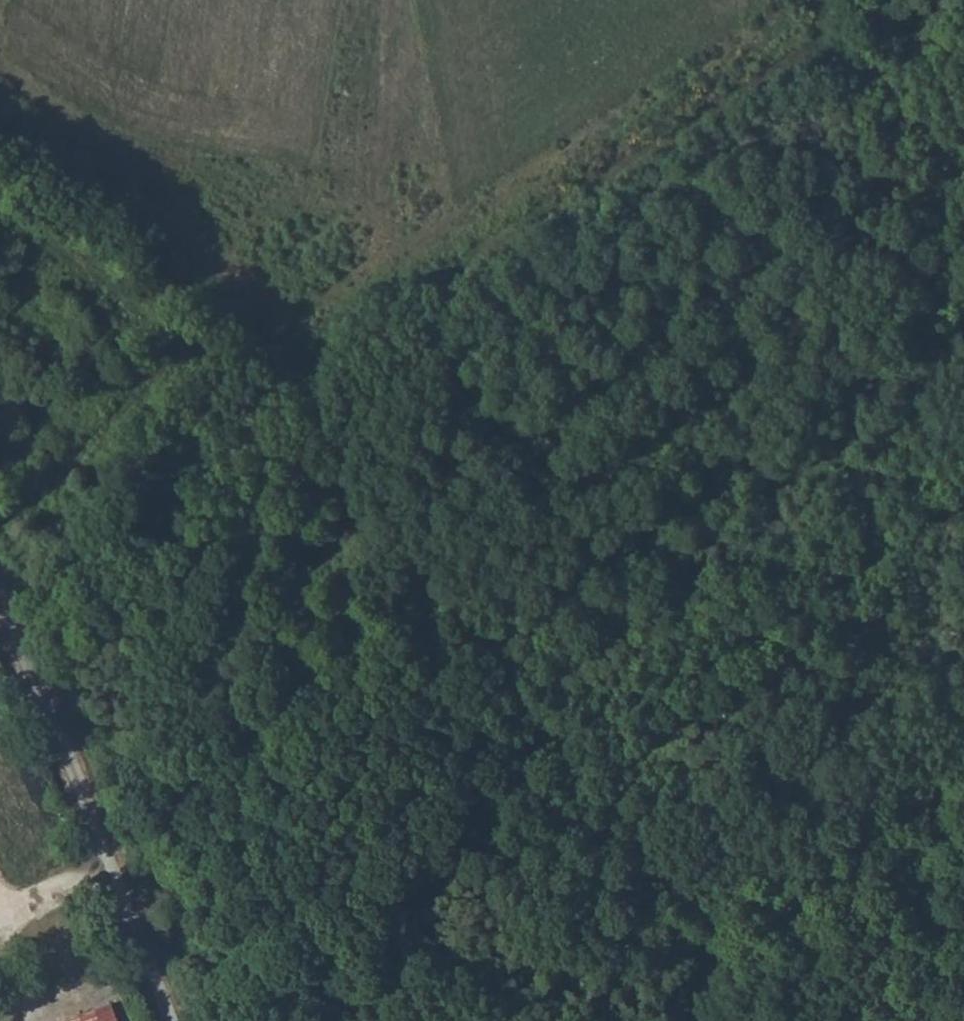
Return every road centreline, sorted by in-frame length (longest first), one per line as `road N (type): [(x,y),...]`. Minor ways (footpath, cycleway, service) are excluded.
road 1 (unclassified): [(170,1020),(63,741),(0,607)]

